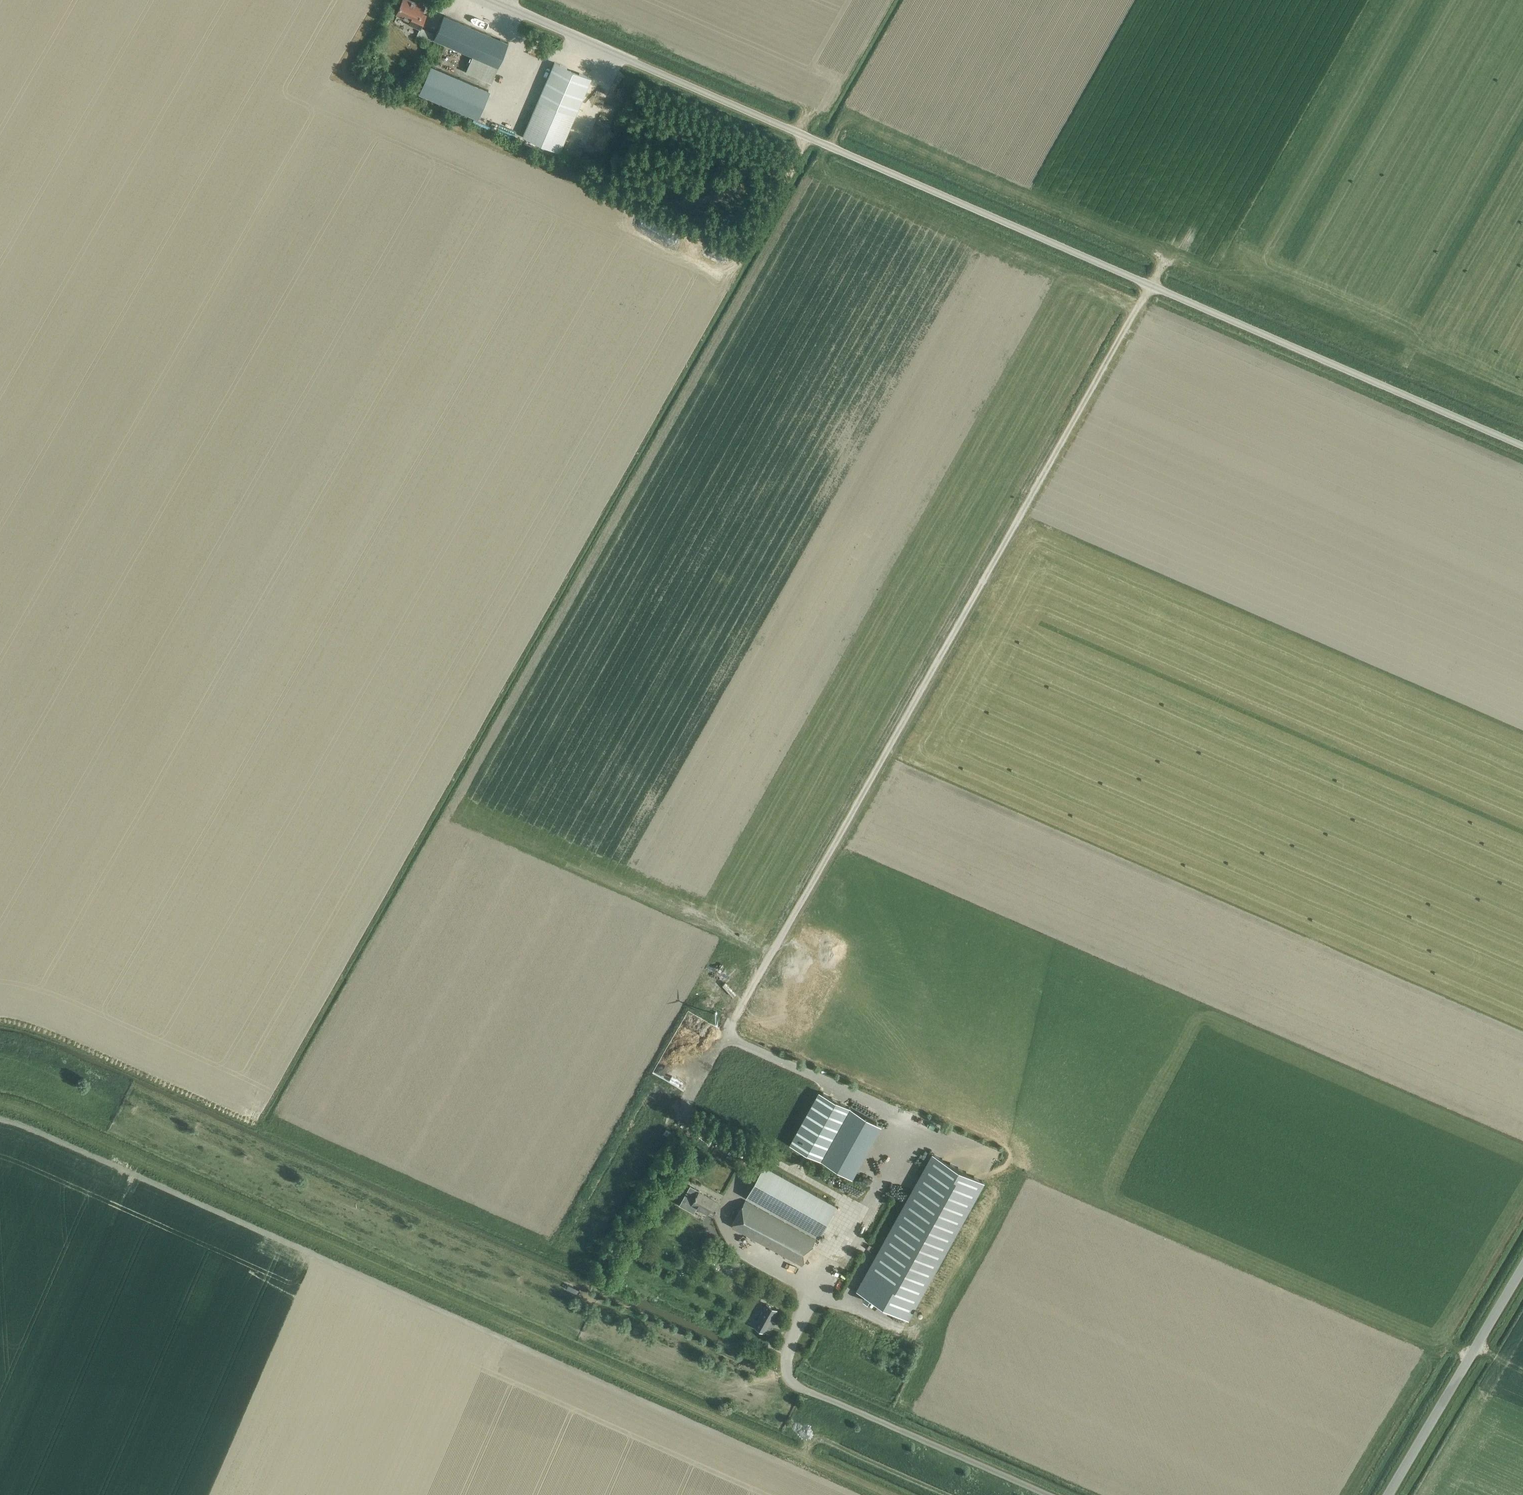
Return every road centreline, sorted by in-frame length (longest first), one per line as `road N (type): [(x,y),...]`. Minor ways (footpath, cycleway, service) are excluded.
road 1 (unclassified): [(1522,450),(496,0)]
road 2 (unclassified): [(1044,1494),(788,1381)]
road 3 (unclassified): [(1385,1494),(1522,1262)]

